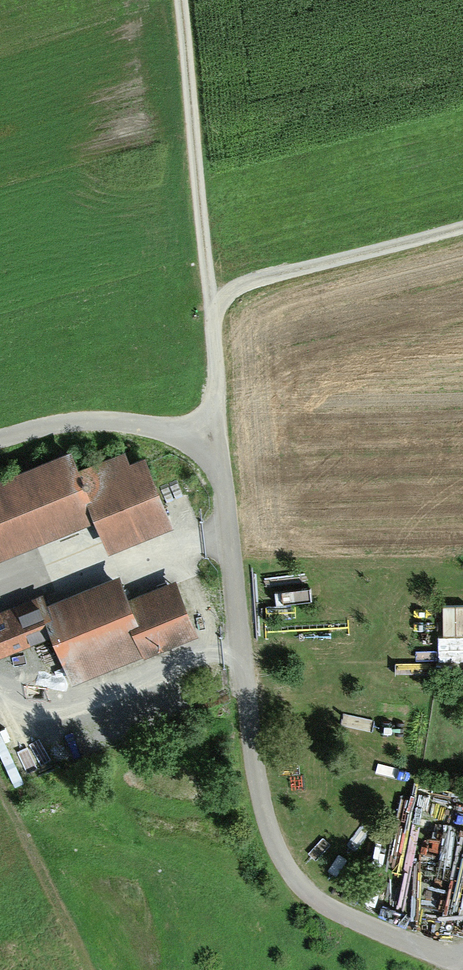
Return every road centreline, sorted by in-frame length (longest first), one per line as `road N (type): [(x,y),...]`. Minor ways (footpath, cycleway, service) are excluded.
road 1 (residential): [(462,962),(344,911),(289,867),(259,809),(221,432)]
road 2 (track): [(0,439),(92,418),(186,437),(221,432),(222,303)]
road 3 (track): [(222,303),(189,0)]
road 4 (track): [(222,303),(252,282),(462,228)]
road 5 (track): [(0,764),(97,969)]

